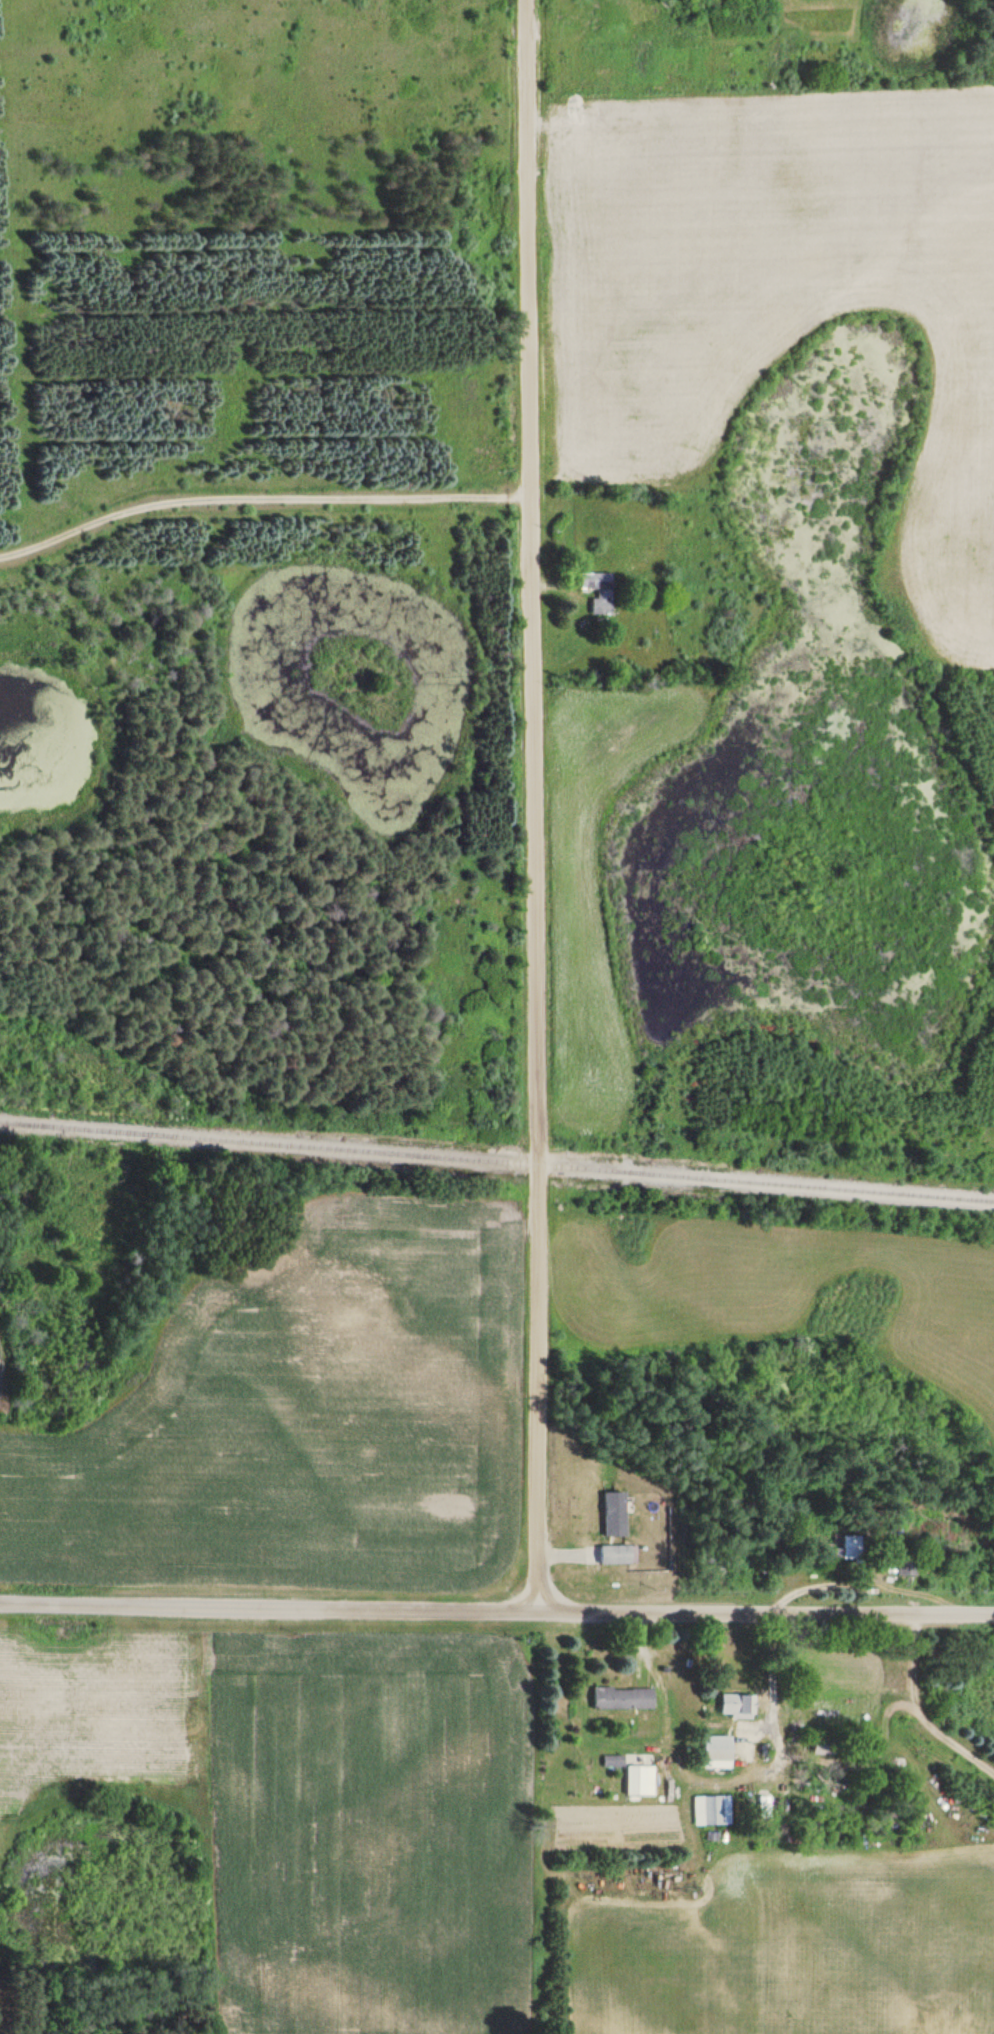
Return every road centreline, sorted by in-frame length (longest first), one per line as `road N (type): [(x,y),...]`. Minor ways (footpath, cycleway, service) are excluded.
road 1 (residential): [(537,1610),(526,0)]
road 2 (residential): [(0,1598),(993,1609)]

